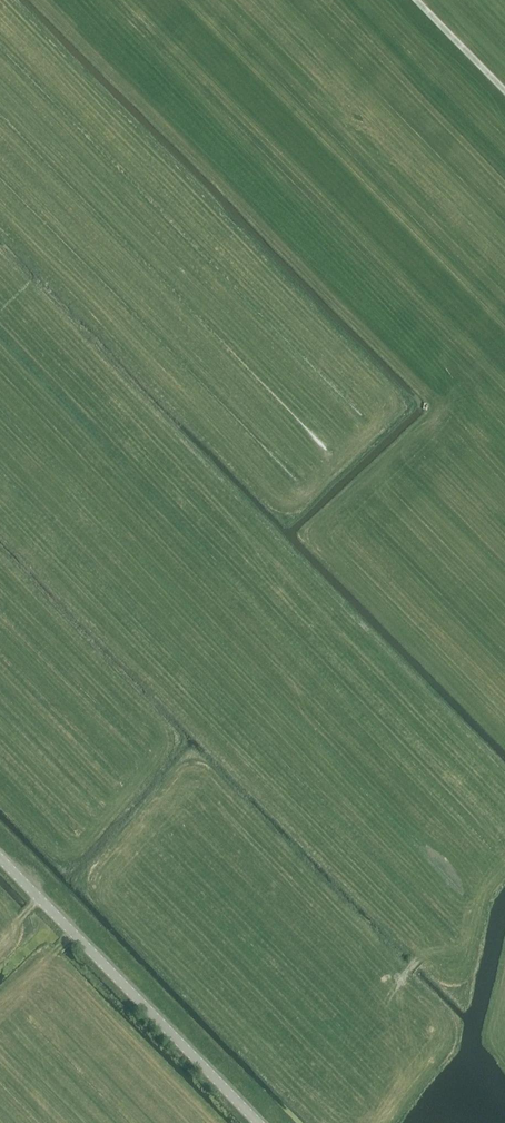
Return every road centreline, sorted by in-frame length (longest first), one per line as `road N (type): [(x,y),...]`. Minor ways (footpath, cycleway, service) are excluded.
road 1 (tertiary): [(259,1122),(0,858)]
road 2 (track): [(504,91),(417,0)]

